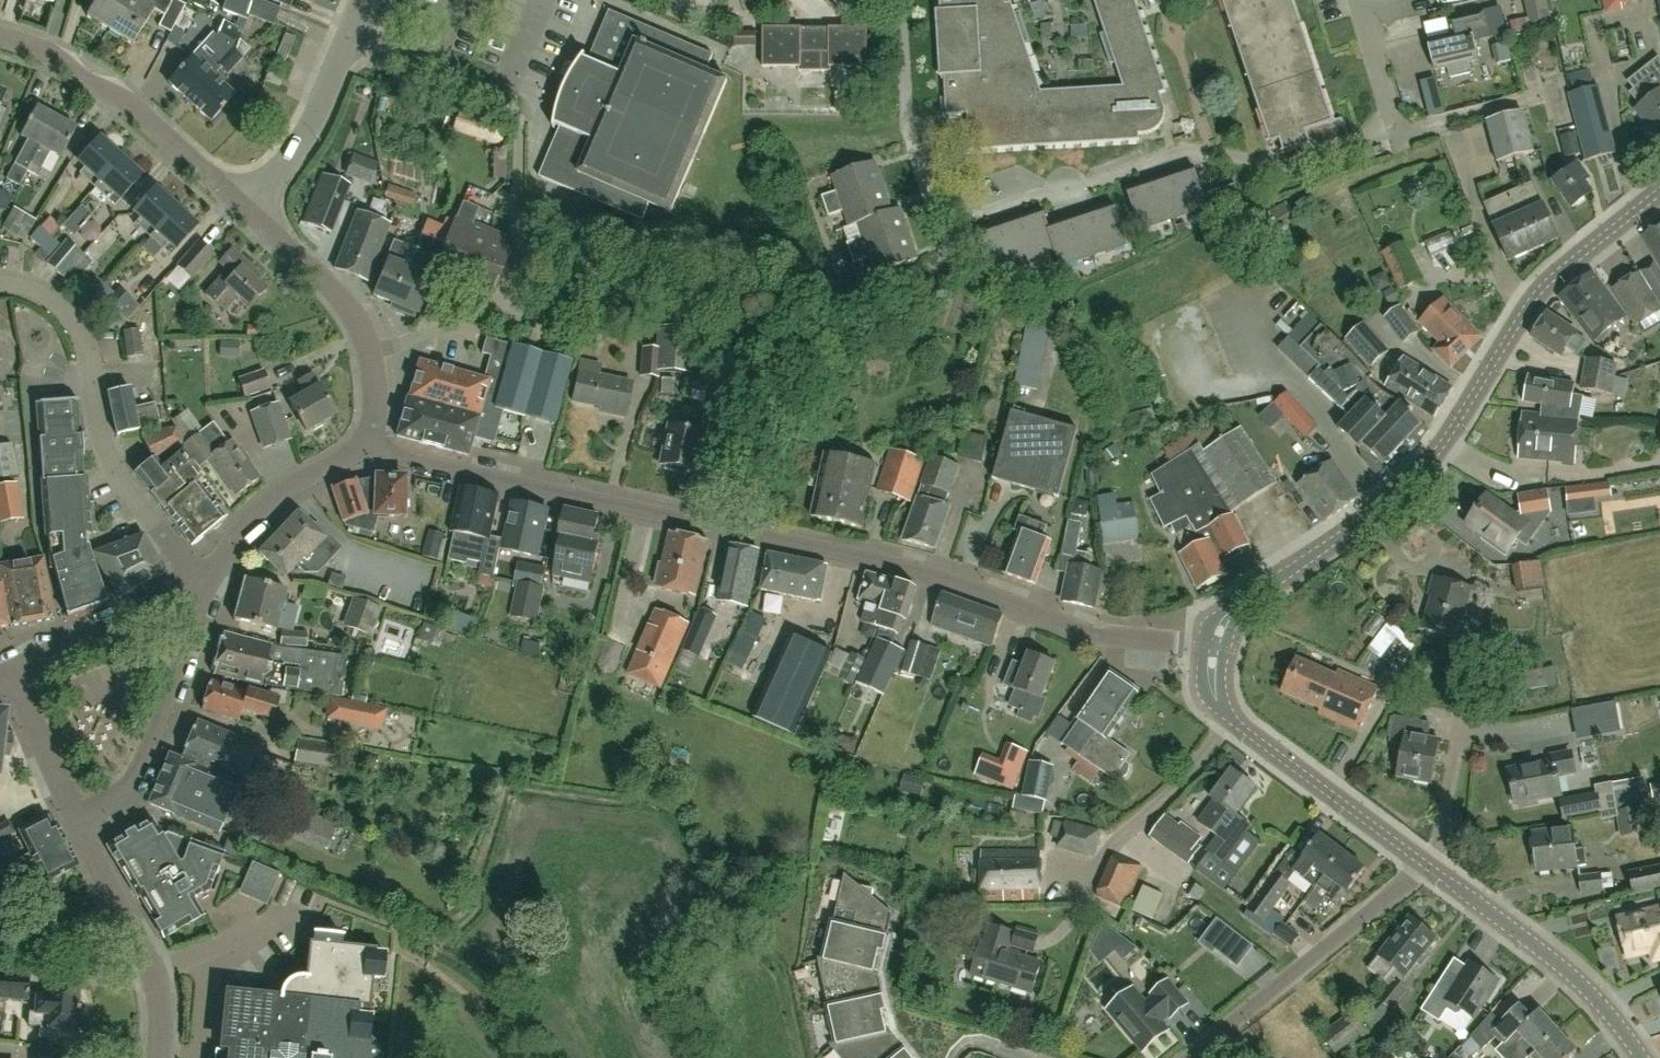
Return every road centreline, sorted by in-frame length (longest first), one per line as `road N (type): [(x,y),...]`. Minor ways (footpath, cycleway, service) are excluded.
road 1 (residential): [(367,446),(918,571),(1086,633),(1212,647)]
road 2 (residential): [(1398,129),(1288,165),(1183,150),(983,211),(934,208),(907,132),(902,0)]
road 3 (tertiary): [(1212,647),(1217,628),(1243,602),(1398,493),(1439,448),(1542,287),(1659,191)]
road 4 (residential): [(205,581),(117,474),(94,413),(90,354),(76,322),(38,289),(0,281)]
road 5 (tertiary): [(1425,865),(1235,722),(1217,702),(1212,647)]
road 6 (residential): [(247,209),(139,112),(53,53),(0,36)]
road 7 (residential): [(1189,1057),(1425,865)]
road 8 (tertiary): [(1642,1057),(1567,971),(1425,865)]
road 9 (residential): [(367,446),(371,364),(352,313),(247,209)]
road 10 (residential): [(83,826),(133,774),(205,581)]
road 11 (residential): [(161,1057),(154,972),(83,826)]
road 12 (residential): [(247,209),(320,108),(363,0)]
road 13 (residential): [(367,446),(263,511),(205,581)]
road 14 (residential): [(205,581),(14,670)]
road 15 (residential): [(83,826),(14,670)]

